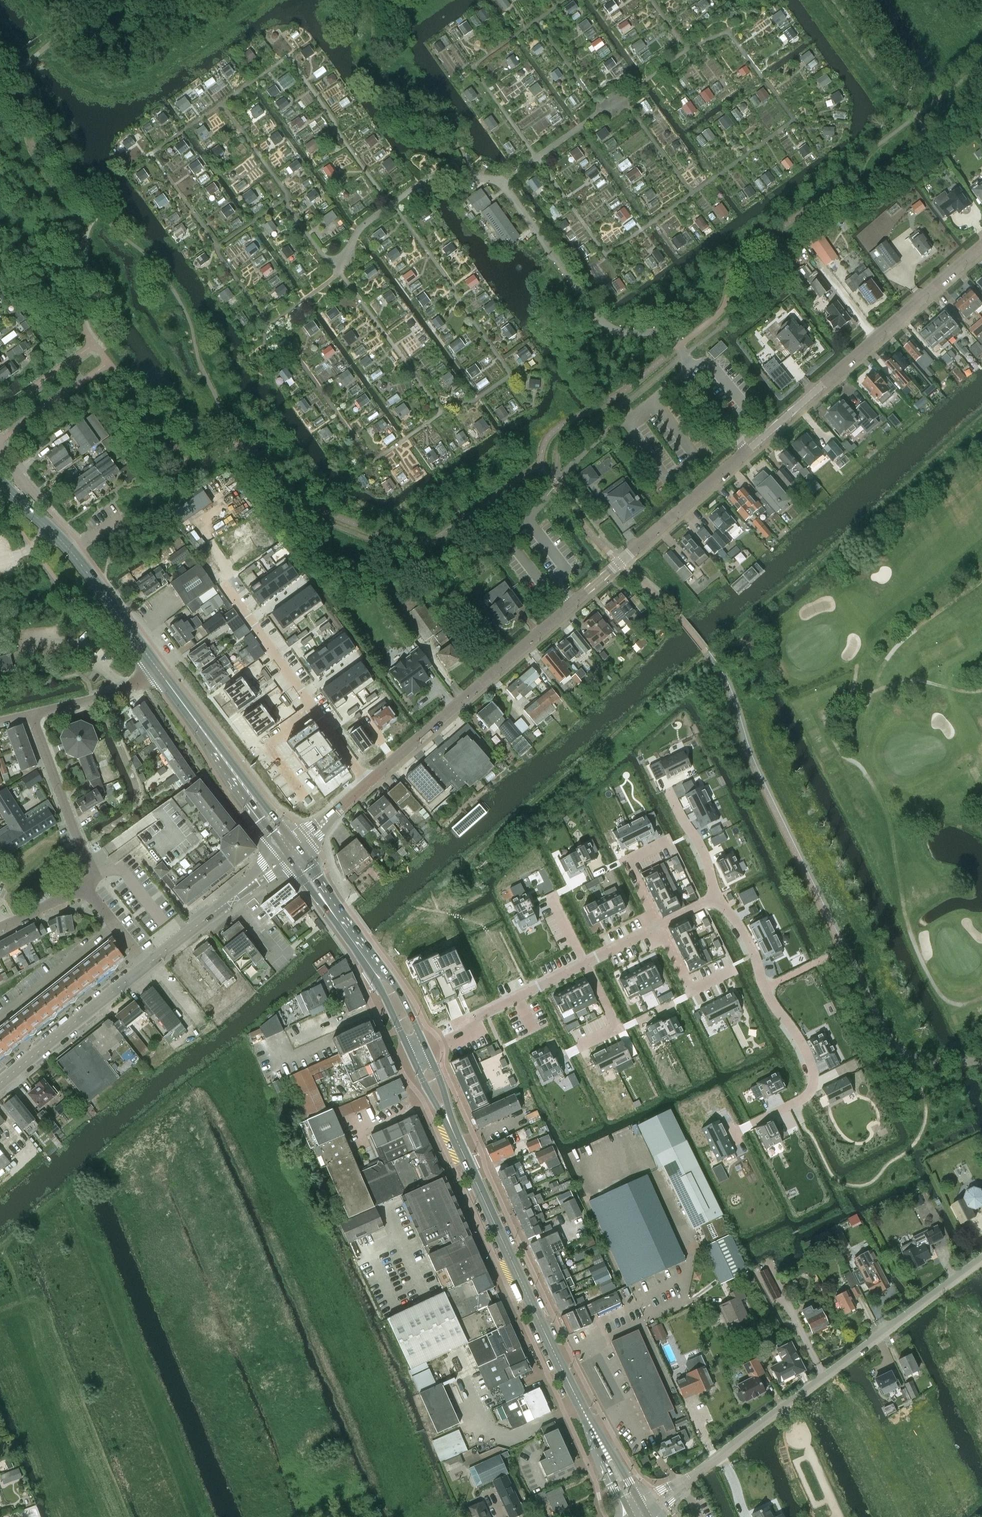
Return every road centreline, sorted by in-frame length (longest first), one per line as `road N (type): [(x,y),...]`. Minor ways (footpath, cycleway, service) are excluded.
road 1 (residential): [(367,783),(981,248)]
road 2 (secondary): [(639,1516),(449,1122)]
road 3 (unclassified): [(639,1516),(981,1262)]
road 4 (residential): [(718,899),(748,941),(814,1077),(805,1098),(741,1130)]
road 5 (secondary): [(159,670),(71,552),(0,480)]
road 6 (secondary): [(286,844),(159,670)]
road 7 (tertiary): [(0,1083),(147,966)]
road 8 (tertiary): [(286,844),(147,966)]
road 9 (residential): [(88,889),(91,866),(32,716)]
road 10 (tertiary): [(147,966),(296,858)]
road 11 (secondary): [(428,1052),(394,984),(358,943)]
road 12 (secondary): [(358,943),(413,1058)]
road 13 (residential): [(567,1054),(615,1025),(585,963)]
road 14 (residential): [(313,708),(265,742),(303,796)]
road 15 (residential): [(125,690),(80,649),(60,642),(19,646)]

